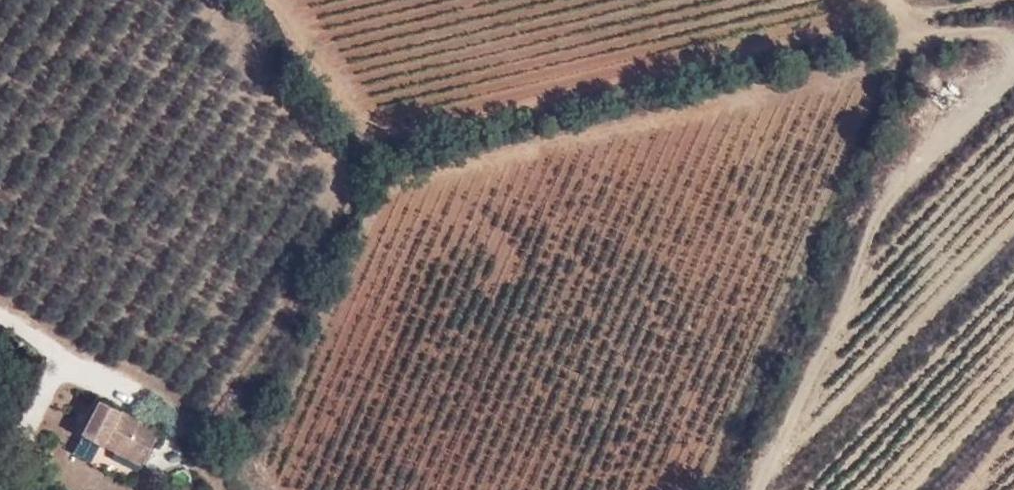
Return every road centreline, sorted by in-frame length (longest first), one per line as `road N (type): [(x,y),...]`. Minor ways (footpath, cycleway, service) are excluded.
road 1 (track): [(388,169),(903,29),(707,489)]
road 2 (track): [(118,388),(254,465),(388,169),(262,0)]

